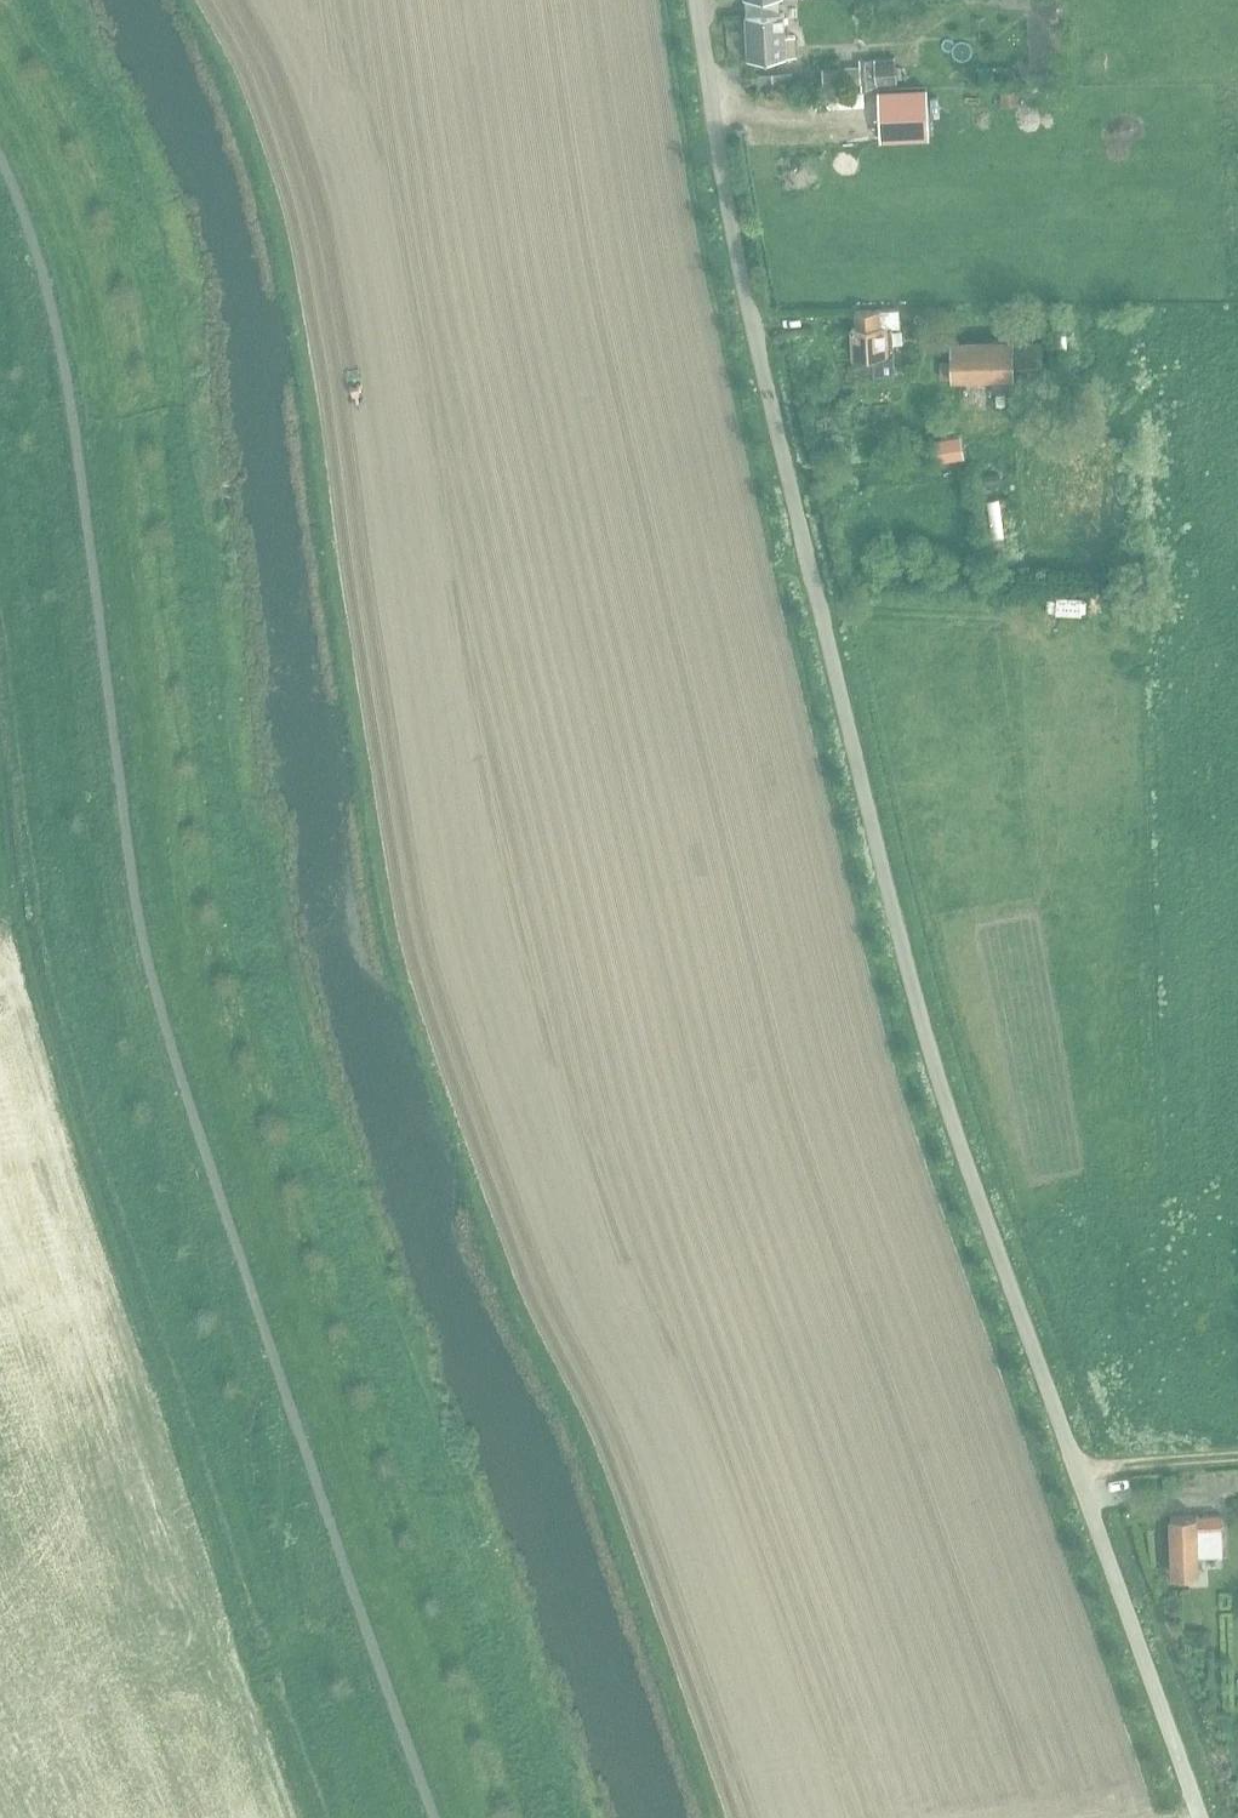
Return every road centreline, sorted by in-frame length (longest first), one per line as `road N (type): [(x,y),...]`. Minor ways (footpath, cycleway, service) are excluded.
road 1 (unclassified): [(1202,1817),(926,1035),(743,282),(696,0)]
road 2 (unclassified): [(444,1817),(171,1036),(141,929),(47,279),(0,155)]

